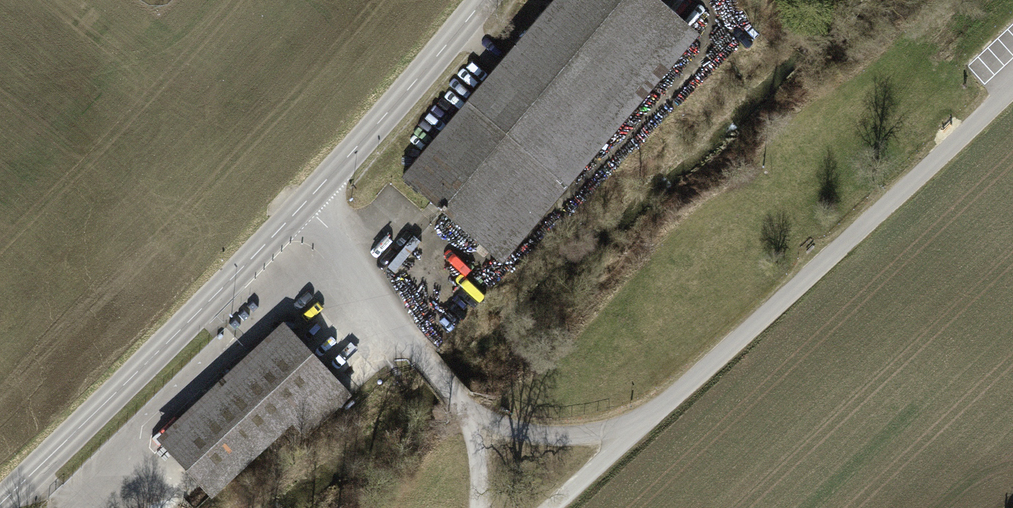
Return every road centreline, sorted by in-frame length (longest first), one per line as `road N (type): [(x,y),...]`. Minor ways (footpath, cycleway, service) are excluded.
road 1 (tertiary): [(483,0),(277,231),(0,505)]
road 2 (track): [(632,432),(478,422),(304,202)]
road 3 (residential): [(536,507),(632,432)]

